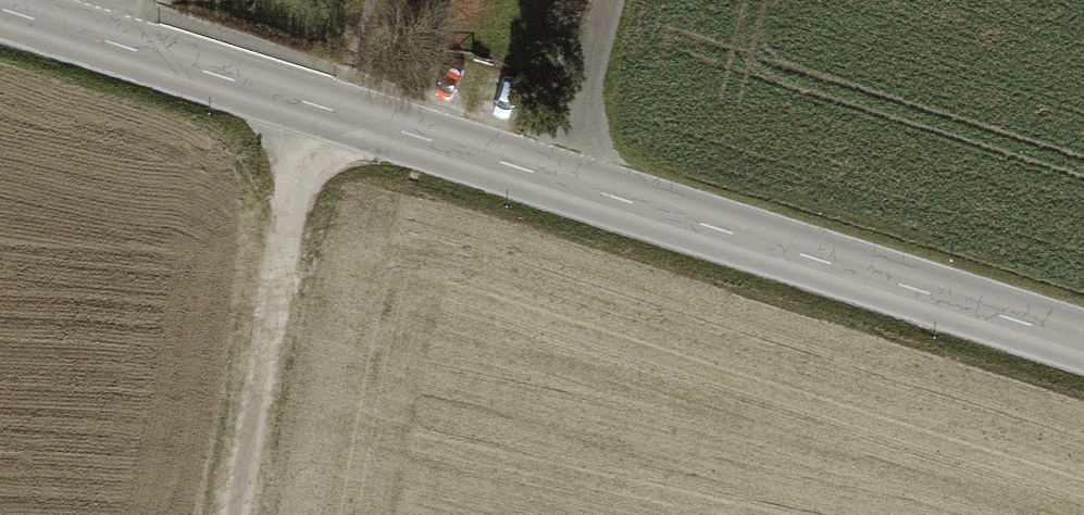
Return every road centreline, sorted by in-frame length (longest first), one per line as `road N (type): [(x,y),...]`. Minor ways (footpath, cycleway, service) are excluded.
road 1 (unclassified): [(0,13),(1083,341)]
road 2 (track): [(233,514),(306,110)]
road 3 (track): [(557,181),(608,0)]

